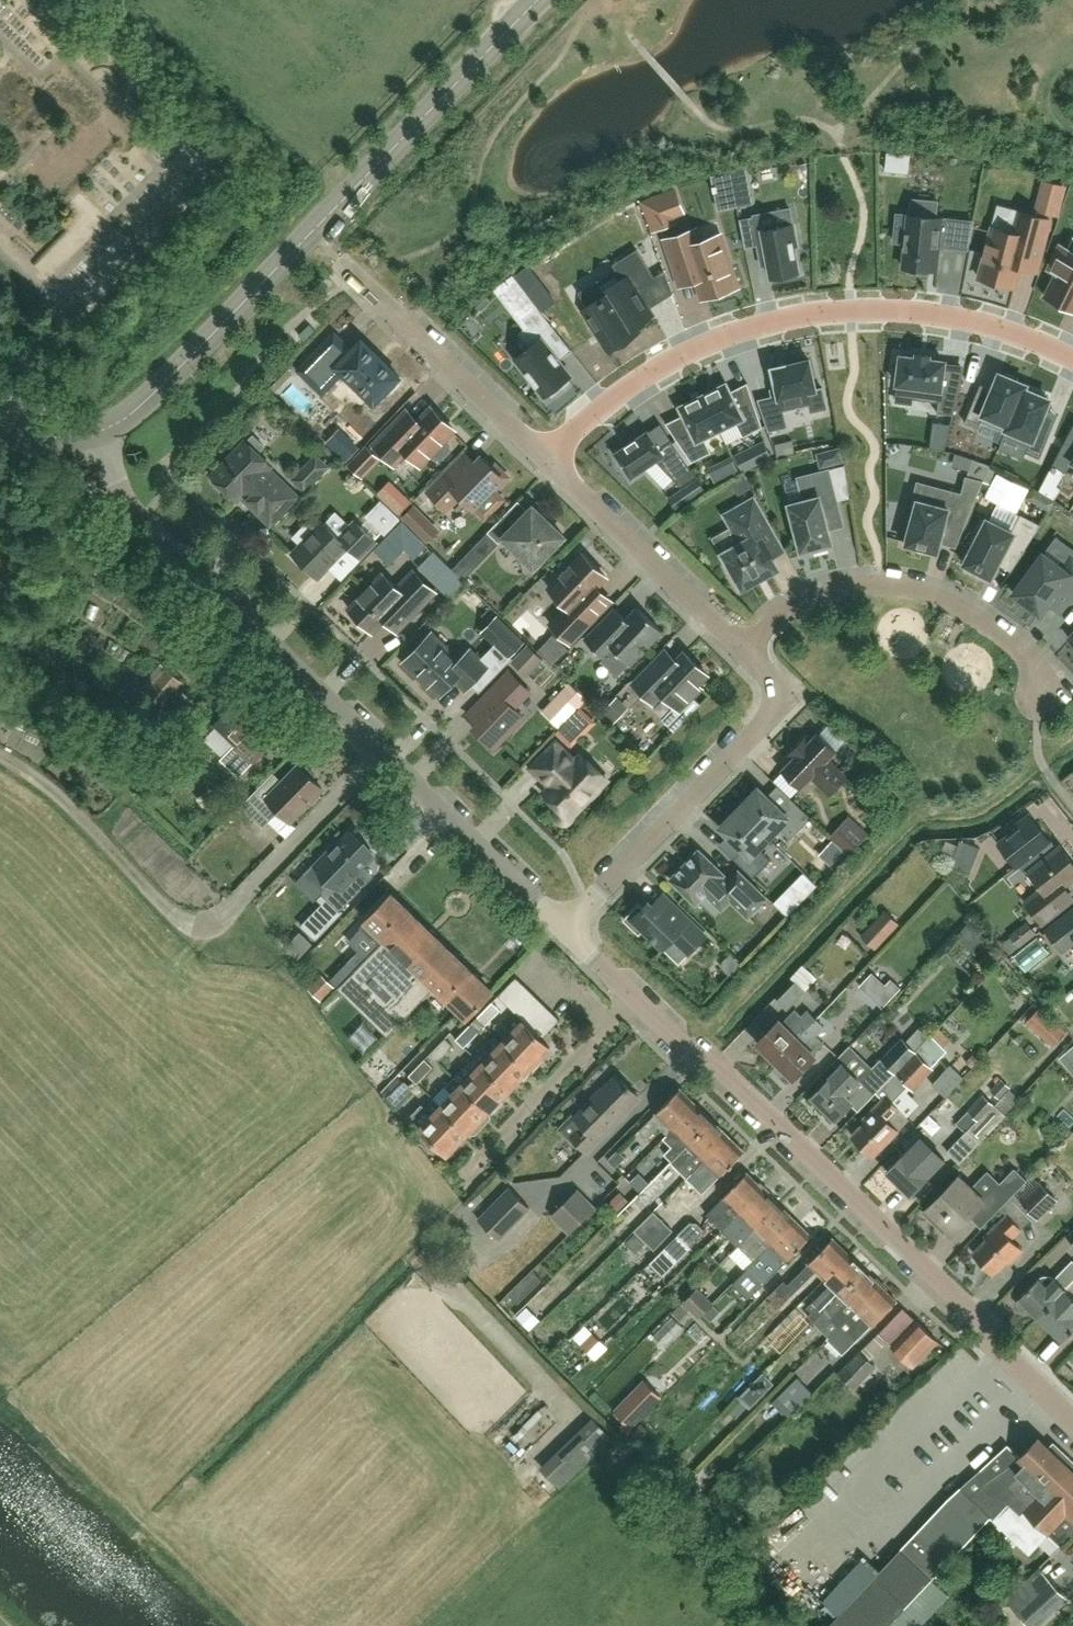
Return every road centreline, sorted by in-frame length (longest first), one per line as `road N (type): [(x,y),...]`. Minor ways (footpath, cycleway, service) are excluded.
road 1 (residential): [(563,929),(131,511),(101,433)]
road 2 (unclassified): [(101,433),(151,399),(539,0)]
road 3 (residential): [(1072,1420),(748,1093),(701,1062),(635,998)]
road 4 (residential): [(743,653),(339,259)]
road 5 (residential): [(1072,357),(970,322),(875,309),(818,312),(767,320),(672,359),(623,387),(573,432)]
road 6 (residential): [(563,929),(774,708),(774,684),(743,653)]
road 7 (residential): [(743,653),(806,598),(878,581),(934,591),(979,611),(1033,660),(1044,694)]
road 8 (residential): [(475,1163),(602,1031)]
road 9 (residential): [(602,1031),(529,963),(563,929)]

